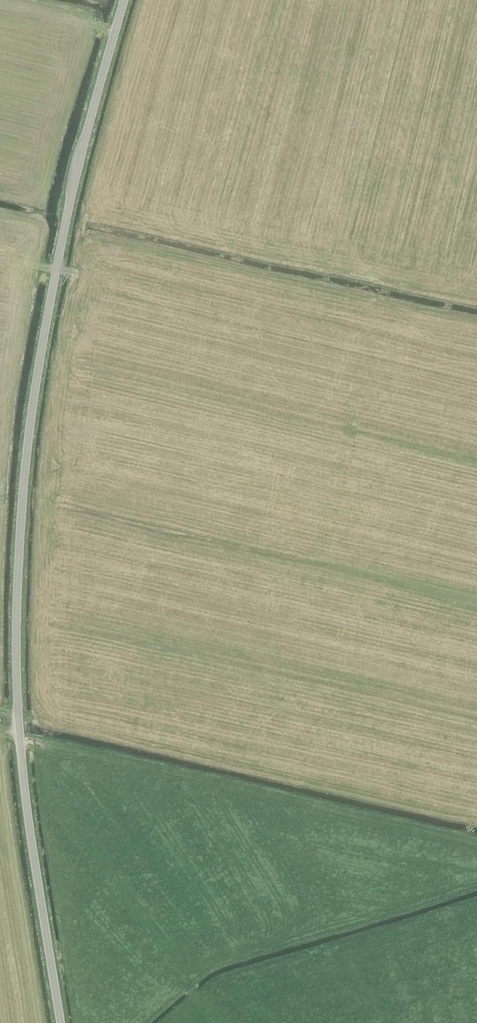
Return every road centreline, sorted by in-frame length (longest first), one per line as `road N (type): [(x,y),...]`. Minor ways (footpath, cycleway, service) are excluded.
road 1 (unclassified): [(61,1022),(20,738),(20,542),(61,243),(124,0)]

